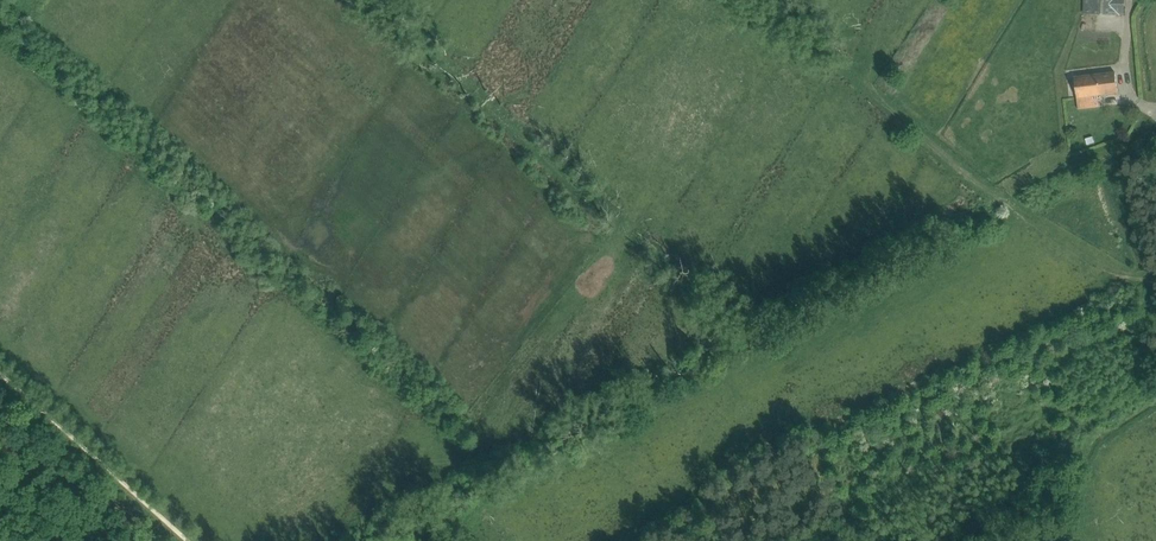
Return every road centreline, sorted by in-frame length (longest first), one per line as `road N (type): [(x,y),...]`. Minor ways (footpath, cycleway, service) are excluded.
road 1 (track): [(998,202),(363,540)]
road 2 (track): [(1146,107),(1126,141),(998,202),(770,0)]
road 3 (track): [(190,540),(0,374)]

